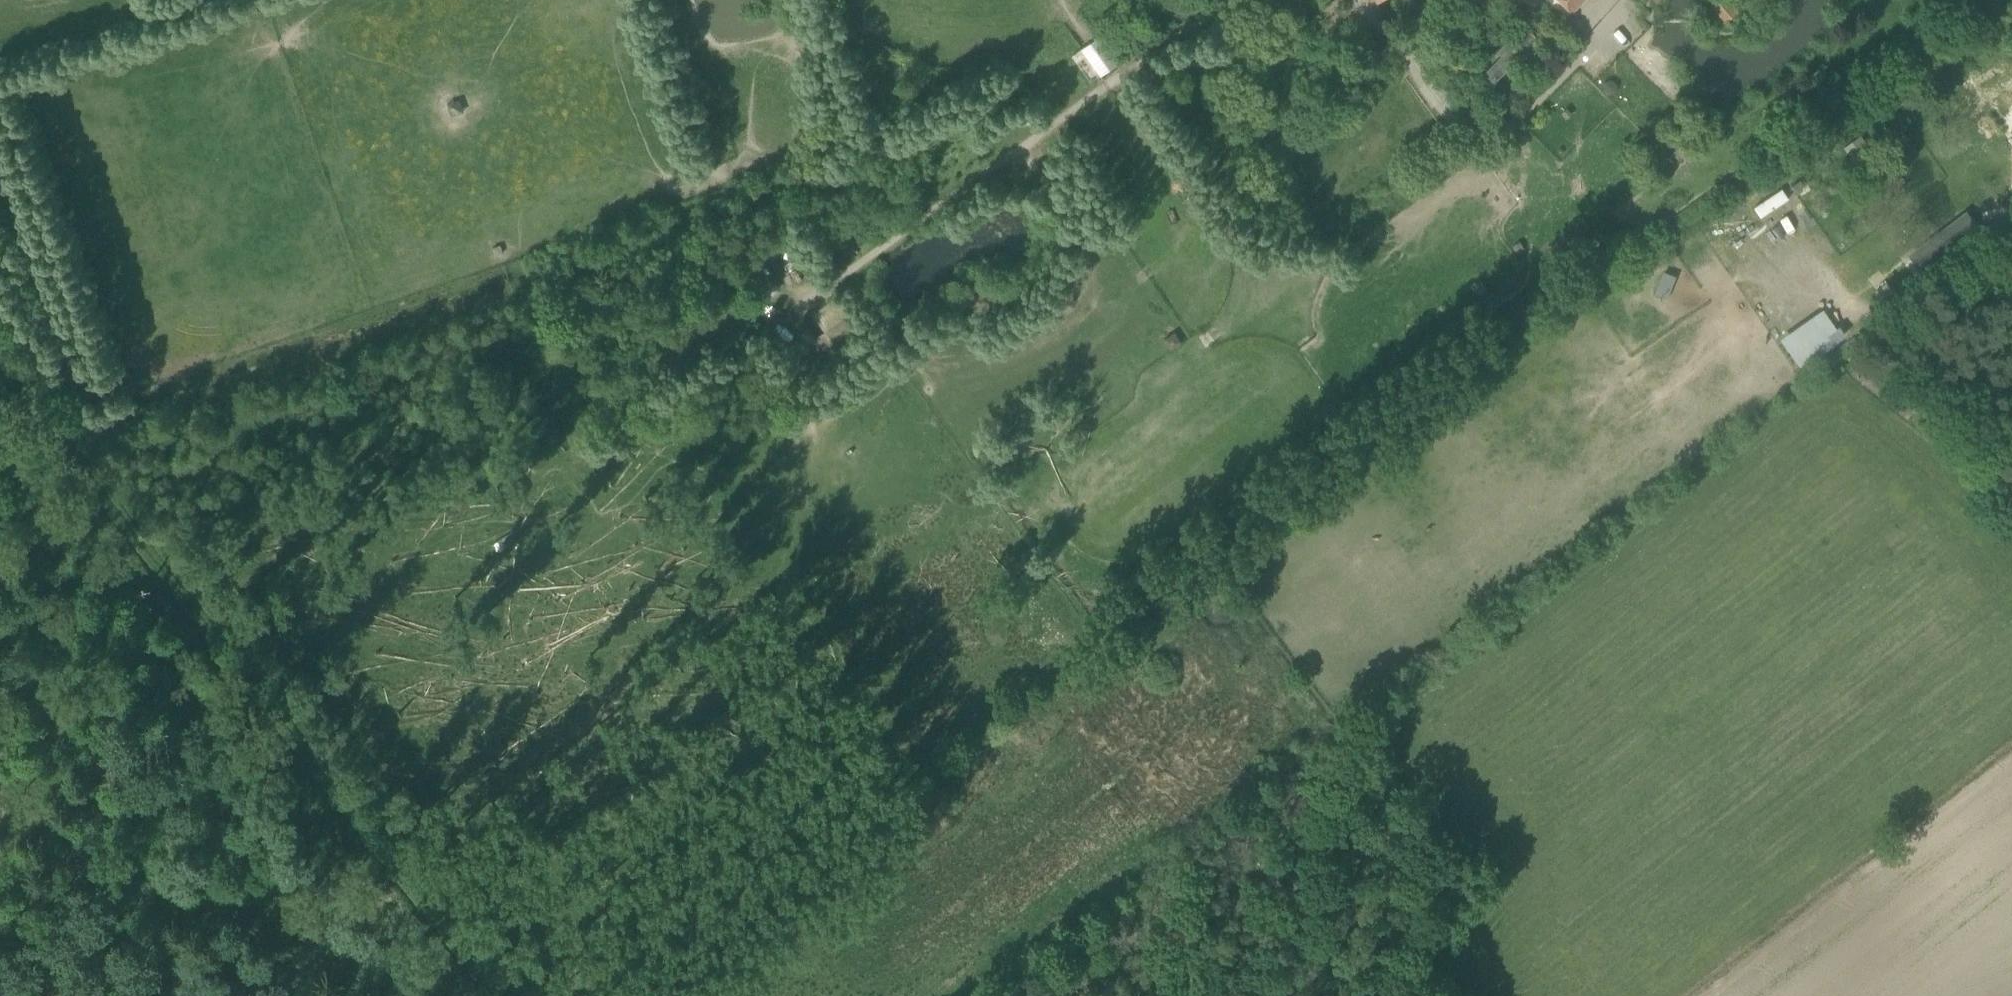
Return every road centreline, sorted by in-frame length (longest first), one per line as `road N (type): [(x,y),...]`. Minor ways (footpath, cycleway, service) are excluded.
road 1 (track): [(0,364),(499,995)]

